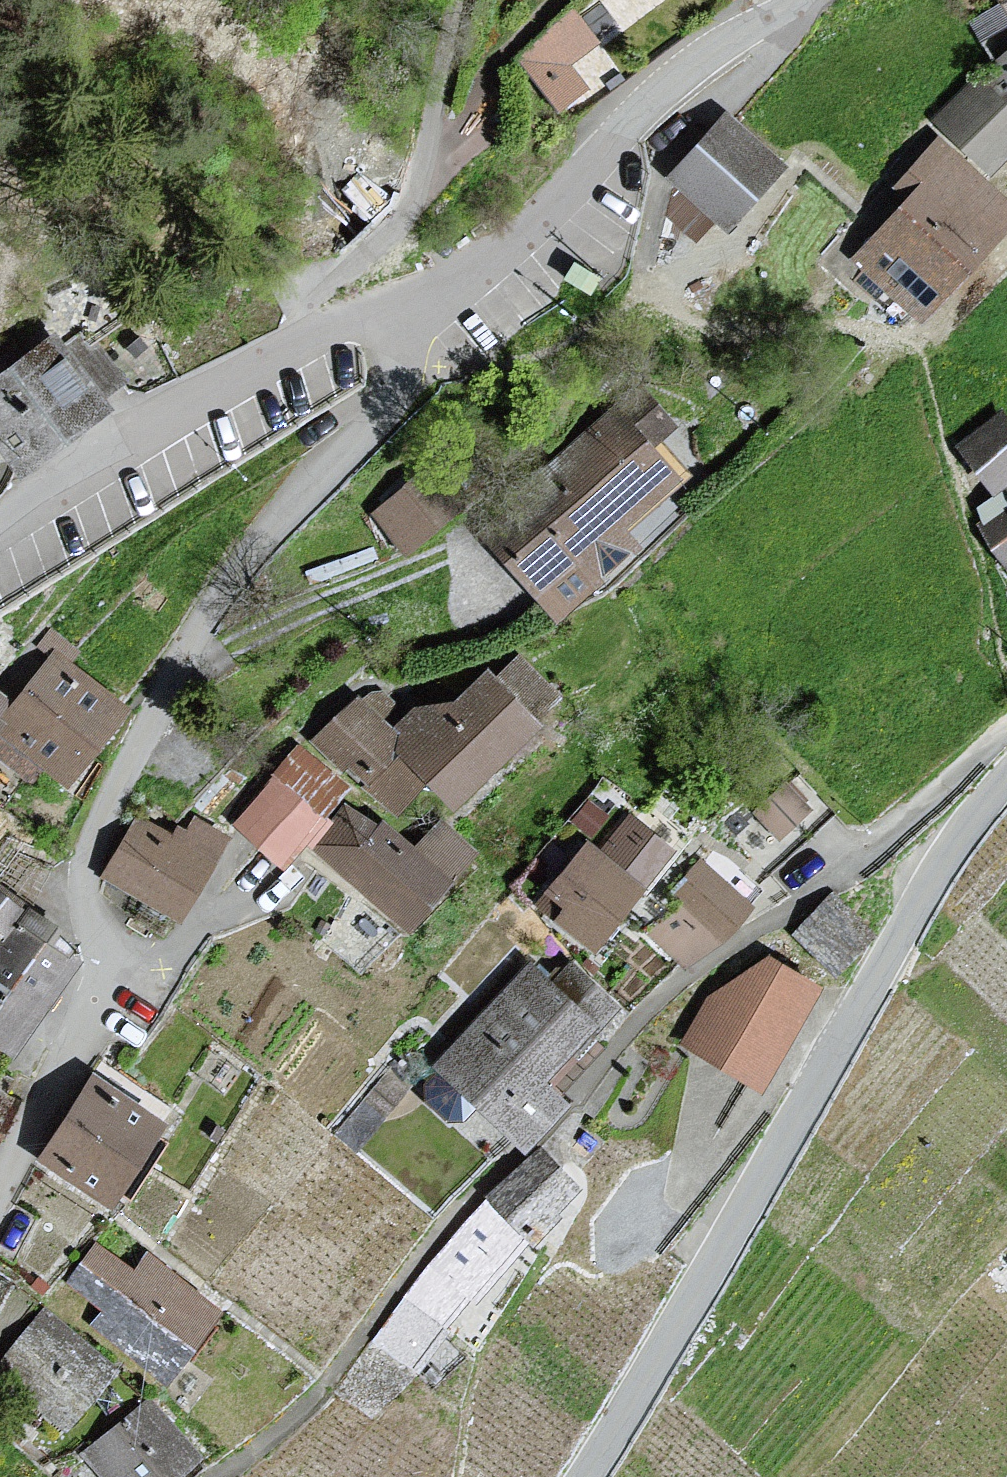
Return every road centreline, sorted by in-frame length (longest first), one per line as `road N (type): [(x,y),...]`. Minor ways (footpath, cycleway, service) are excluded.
road 1 (residential): [(401,314),(391,402),(279,514),(238,569),(191,639),(118,781),(96,833),(86,909),(104,981),(0,1182)]
road 2 (unclassified): [(586,1476),(935,870),(1006,780)]
road 3 (residential): [(1006,733),(869,855),(669,992),(545,1124)]
road 4 (unclassified): [(801,0),(702,60),(469,278),(401,314)]
road 5 (unclassified): [(401,314),(109,460),(0,538)]
road 6 (residential): [(401,314),(357,262),(407,217),(457,0)]
road 7 (track): [(183,654),(226,650),(464,549)]

